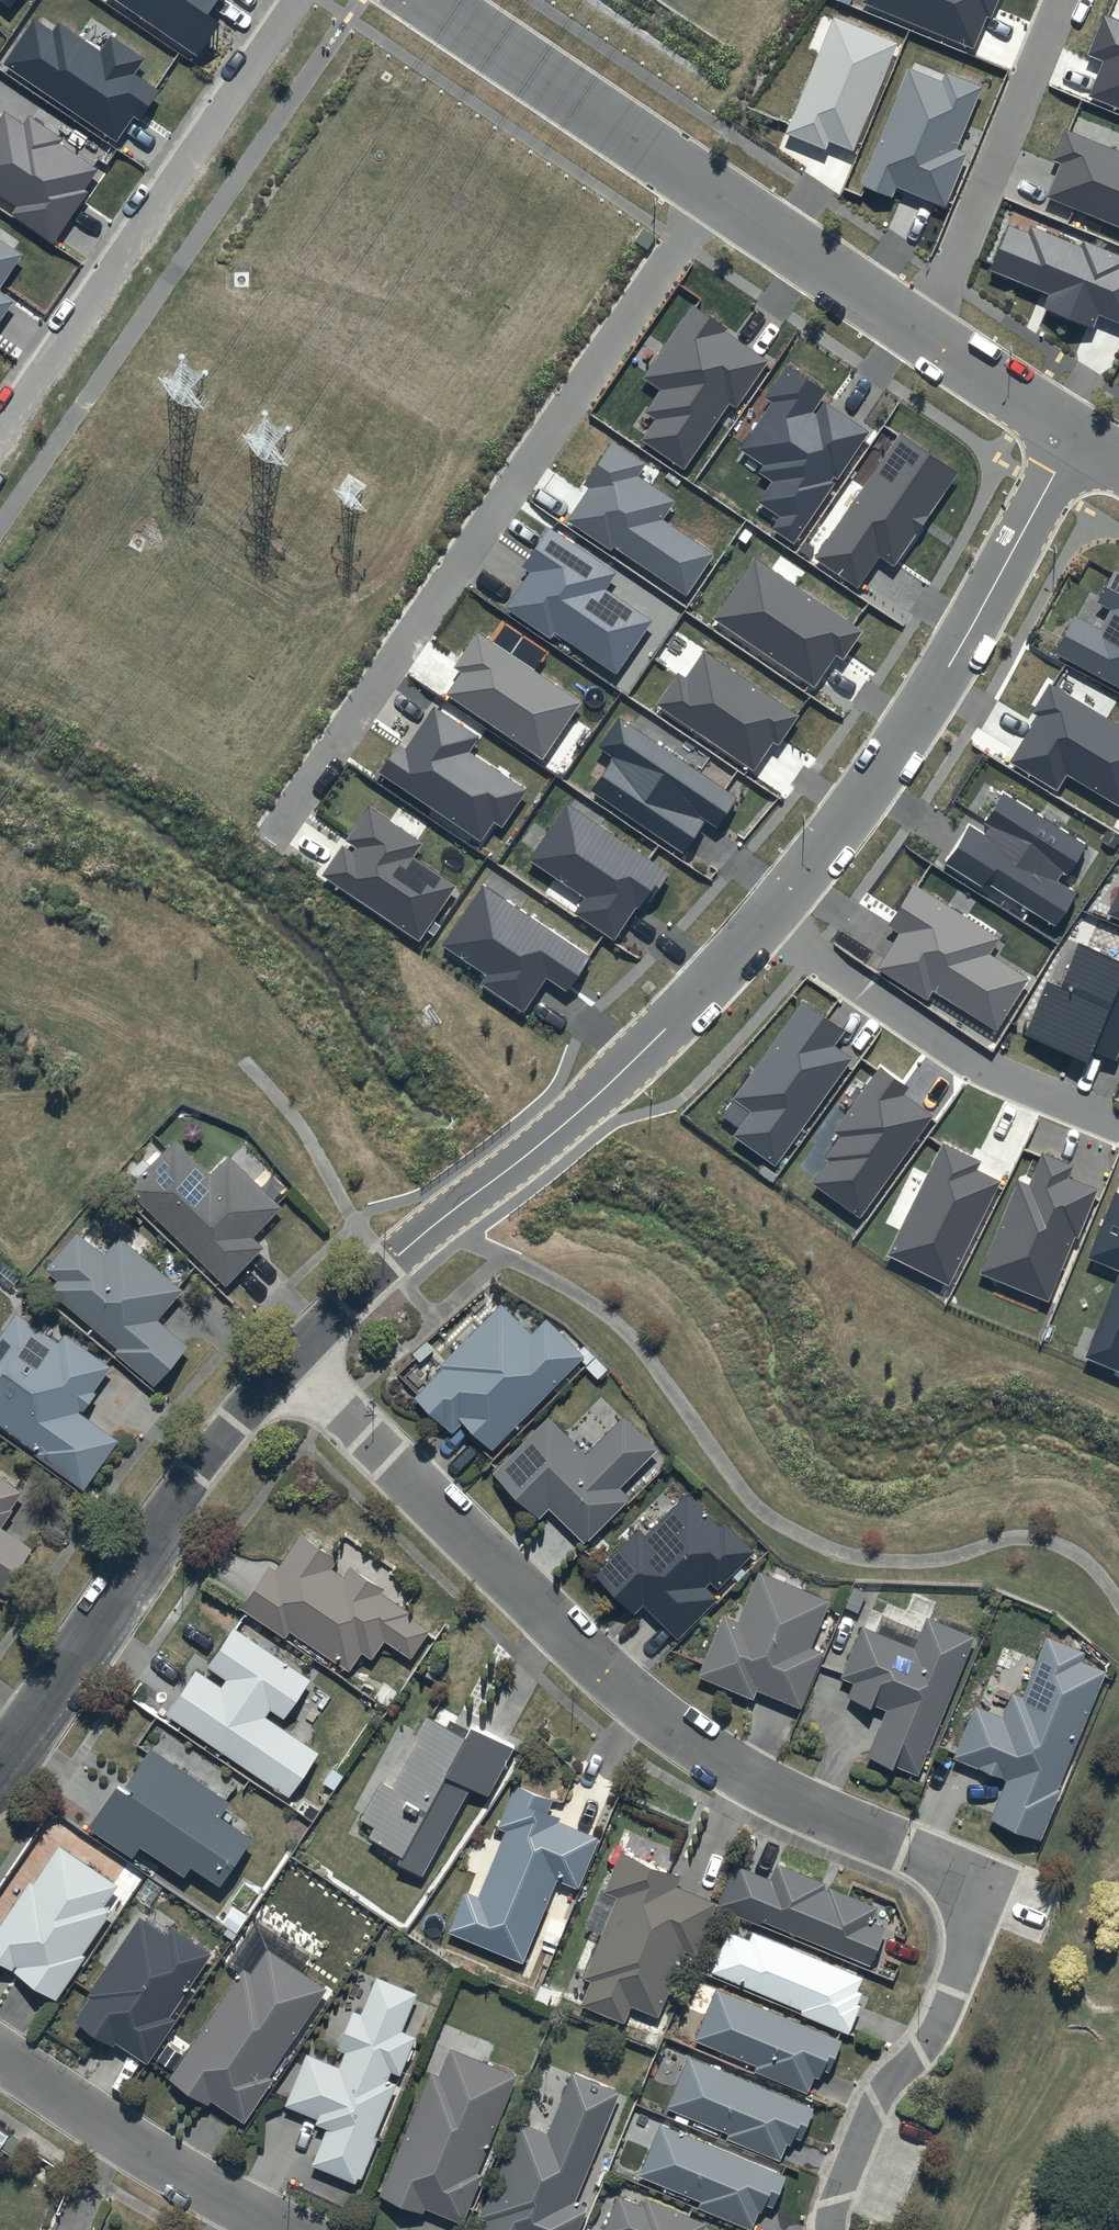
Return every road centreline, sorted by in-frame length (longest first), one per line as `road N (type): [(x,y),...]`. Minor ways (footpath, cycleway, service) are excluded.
road 1 (residential): [(953,1992),(970,1946),(972,1907),(954,1876),(720,1759),(647,1709),(291,1359)]
road 2 (residential): [(712,191),(283,820)]
road 3 (residential): [(1075,434),(948,668),(881,773),(765,920)]
road 4 (residential): [(299,0),(0,441)]
road 5 (residential): [(765,920),(604,1090),(387,1262)]
road 6 (residential): [(0,1759),(193,1474),(291,1359)]
road 7 (residential): [(765,920),(977,1066),(1118,1127)]
road 8 (residential): [(926,337),(1063,0)]
road 9 (residential): [(427,0),(712,191)]
road 10 (residential): [(279,2229),(160,2165),(0,2060)]
road 11 (residential): [(832,2229),(874,2101),(920,2051),(953,1992)]
road 12 (residential): [(712,191),(926,337)]
road 13 (residential): [(926,337),(1075,434)]
road 14 (residential): [(291,1359),(387,1262)]

